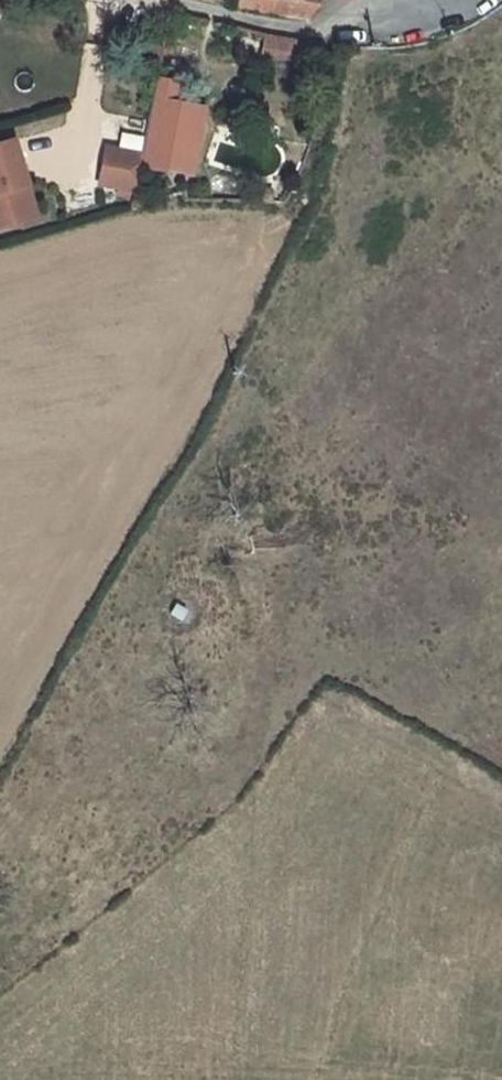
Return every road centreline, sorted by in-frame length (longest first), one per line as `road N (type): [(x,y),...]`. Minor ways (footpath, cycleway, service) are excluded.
road 1 (residential): [(380,0),(320,33),(148,0)]

